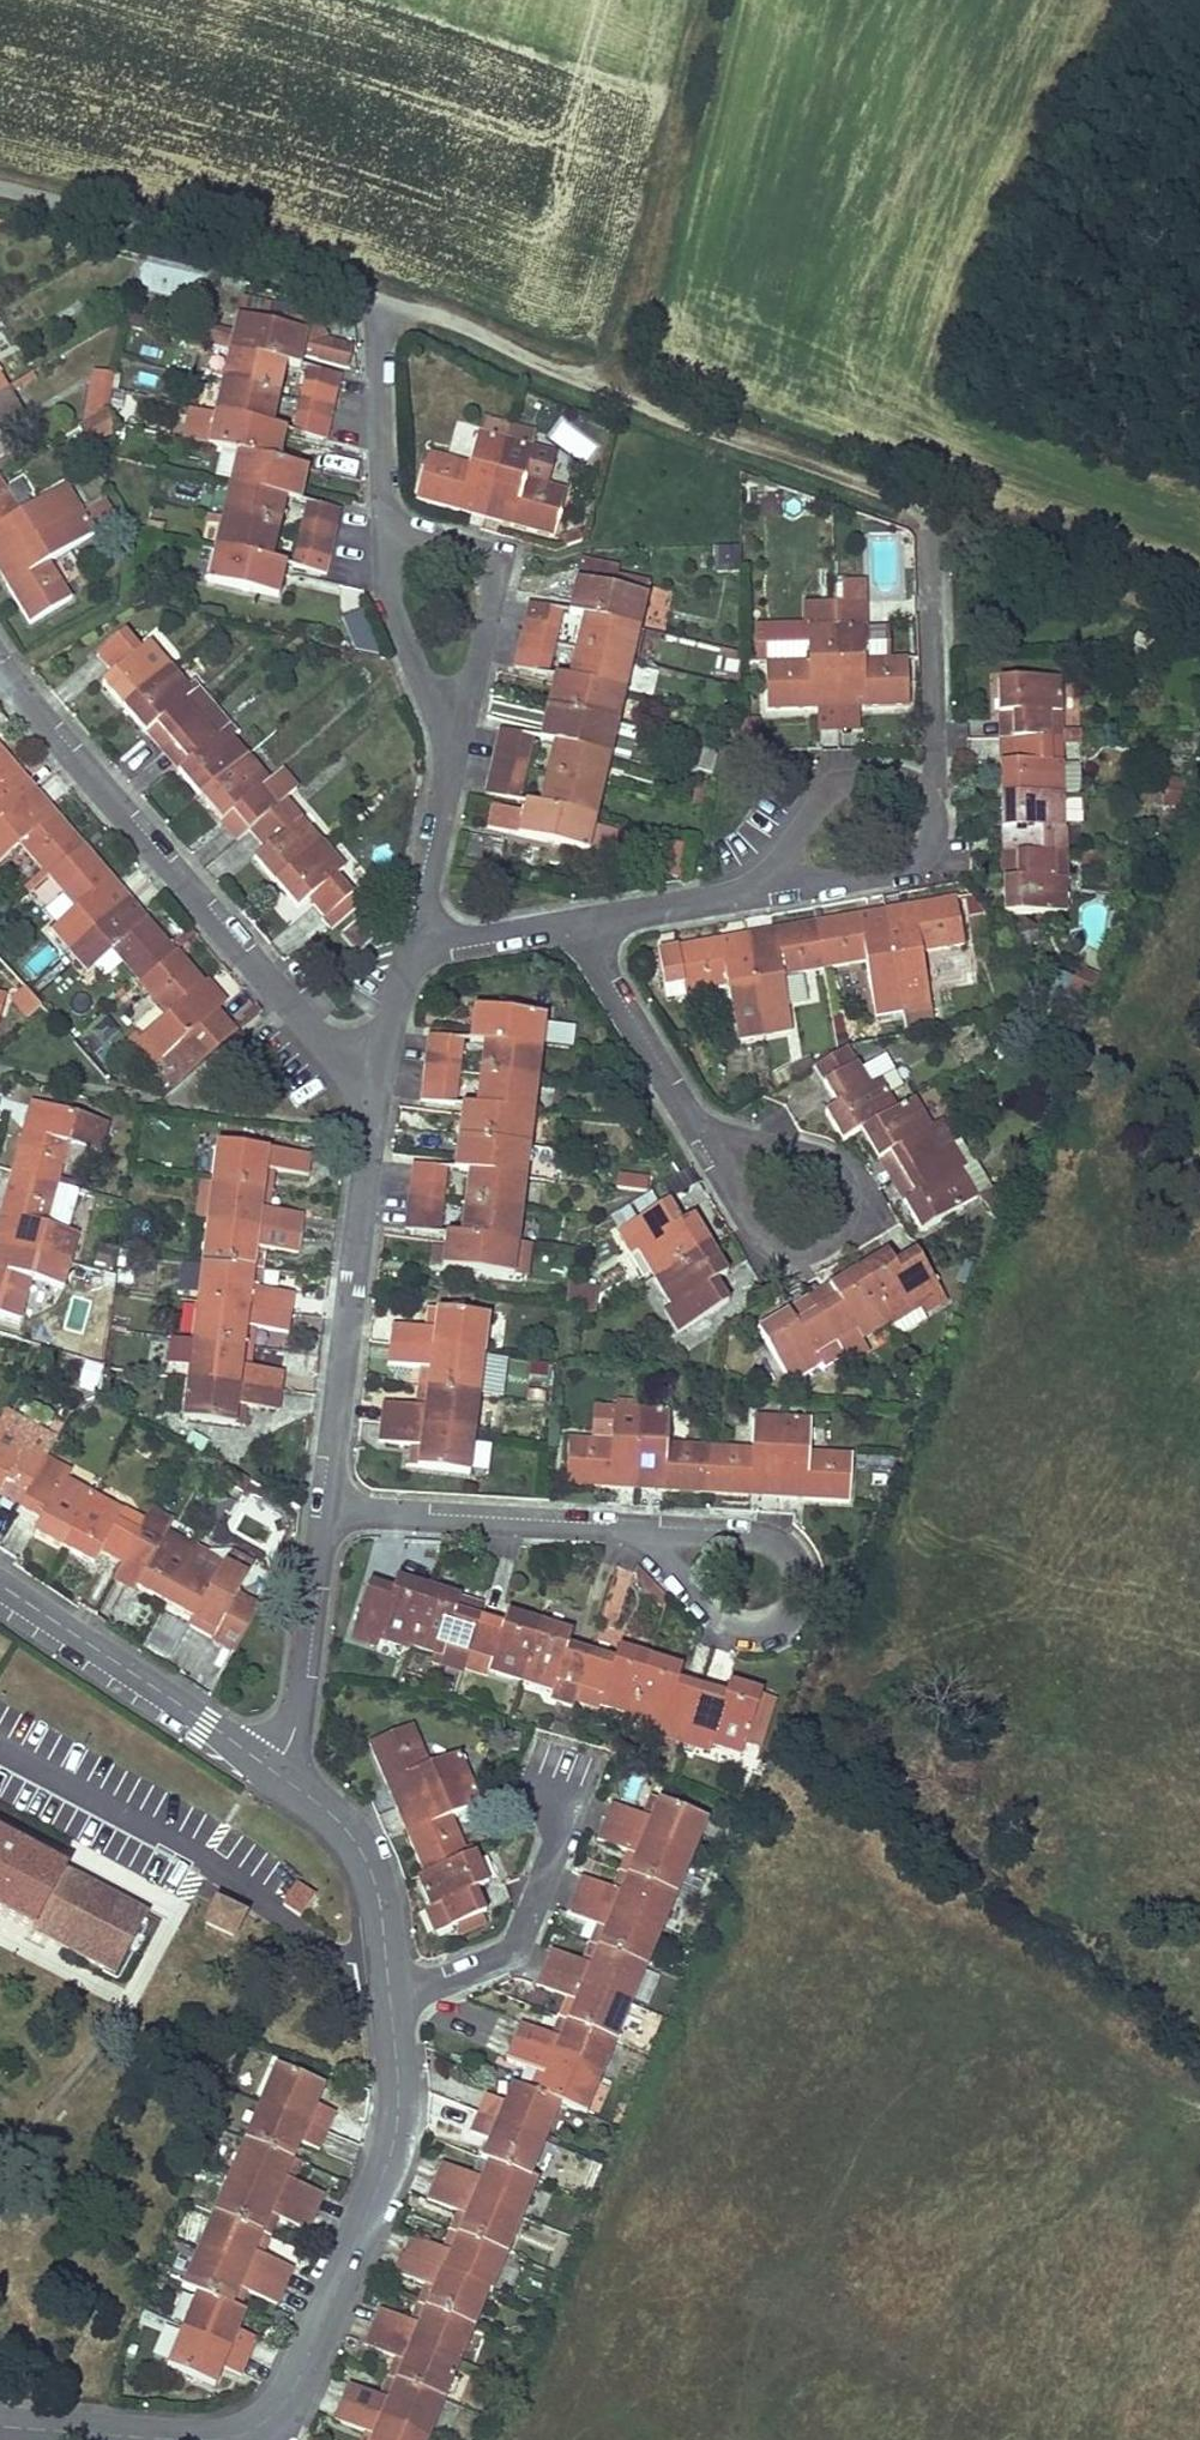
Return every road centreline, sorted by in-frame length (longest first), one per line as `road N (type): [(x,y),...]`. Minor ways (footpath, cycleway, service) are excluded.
road 1 (track): [(924,511),(549,369),(457,321),(373,309)]
road 2 (residential): [(374,1103),(0,670)]
road 3 (residential): [(294,2390),(389,2161),(399,2090),(390,1995)]
road 4 (track): [(705,0),(625,336),(603,365),(572,372)]
road 5 (residential): [(326,1509),(374,1103)]
road 6 (unclassified): [(373,309),(357,286),(329,269),(0,187)]
road 7 (residential): [(274,1770),(0,1583)]
road 8 (residential): [(390,1995),(499,1961),(518,1941),(585,1771)]
road 9 (residential): [(326,1509),(637,1529)]
road 10 (residential): [(1,2425),(228,2438),(273,2416),(294,2390)]
road 11 (residential): [(382,526),(485,562),(491,595),(451,748)]
road 12 (residential): [(790,1258),(855,1224),(860,1197),(841,1165),(798,1146),(700,1131)]
road 13 (residential): [(924,511),(935,788)]
road 14 (residential): [(637,1529),(722,1616),(755,1624),(780,1615),(792,1597),(798,1565),(774,1537)]
road 15 (residential): [(274,1770),(299,1717),(326,1509)]
road 16 (residential): [(390,1995),(367,1860),(331,1812),(274,1770)]
road 17 (residential): [(589,924),(605,973),(700,1131)]
road 18 (residential): [(451,748),(392,604),(382,526)]
road 19 (residential): [(935,788),(875,777),(833,788),(794,843),(777,890)]
road 20 (residential): [(935,788),(924,856),(896,872),(777,890)]
road 21 (residential): [(382,526),(373,309)]
road 22 (residential): [(414,944),(451,748)]
road 23 (residential): [(777,890),(589,924)]
road 24 (residential): [(589,924),(414,944)]
road 25 (residential): [(374,1103),(414,944)]
road 26 (residential): [(700,1131),(760,1242),(790,1258)]
road 27 (residential): [(774,1537),(637,1529)]

